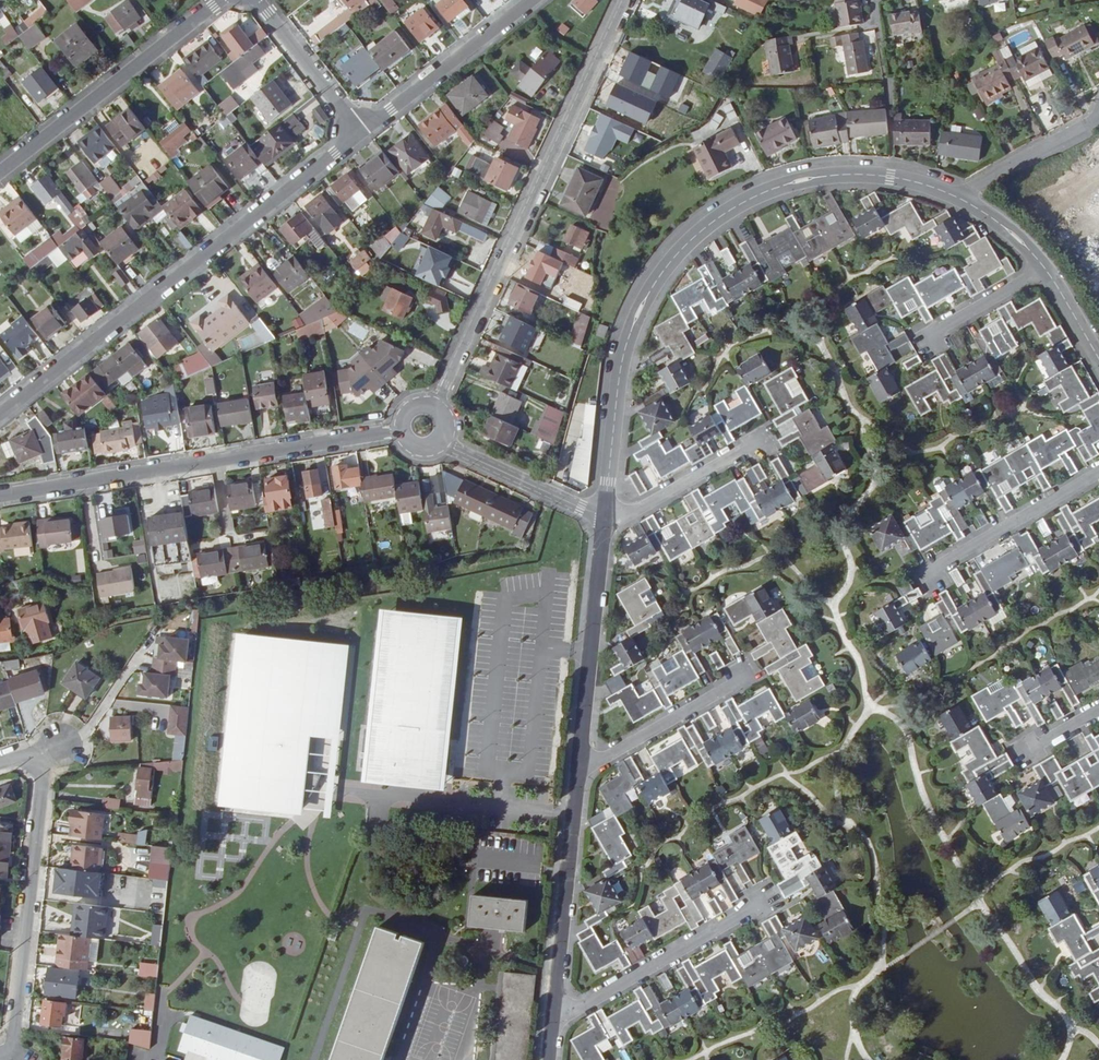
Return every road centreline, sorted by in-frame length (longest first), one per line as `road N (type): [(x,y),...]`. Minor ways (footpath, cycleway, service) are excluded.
road 1 (residential): [(959,198),(880,175),(816,177),(746,201),(697,235),(658,280),(628,342),(605,516)]
road 2 (residential): [(360,135),(0,414)]
road 3 (residential): [(436,407),(624,0)]
road 4 (residential): [(0,498),(401,432)]
road 5 (residential): [(13,1059),(43,782),(35,766)]
road 6 (residential): [(0,174),(222,0)]
road 7 (residential): [(605,516),(577,773)]
road 8 (residential): [(577,773),(550,1020)]
road 9 (residential): [(765,902),(550,1020)]
road 10 (residential): [(532,0),(360,135)]
road 11 (residential): [(746,671),(577,773)]
road 12 (residential): [(933,572),(1098,474)]
road 13 (residential): [(438,443),(605,516)]
road 14 (residential): [(760,442),(629,515),(605,516)]
road 15 (residential): [(256,0),(360,135)]
road 16 (residential): [(1098,117),(959,198)]
road 17 (residential): [(930,336),(1045,269)]

